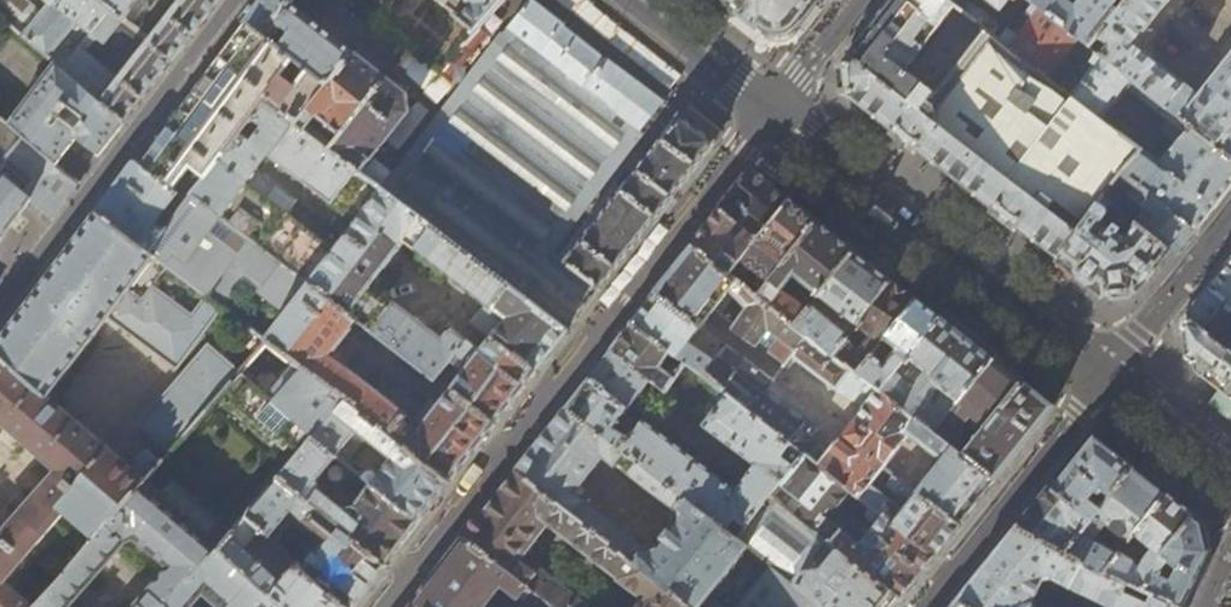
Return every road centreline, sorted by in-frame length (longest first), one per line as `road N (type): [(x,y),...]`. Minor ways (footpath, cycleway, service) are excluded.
road 1 (residential): [(766,114),(382,606)]
road 2 (tertiary): [(766,114),(1110,373)]
road 3 (residential): [(232,0),(0,299)]
road 4 (residential): [(923,606),(1110,373)]
road 5 (residential): [(1110,373),(1230,220)]
road 6 (tertiary): [(611,0),(766,114)]
road 7 (tertiary): [(1110,373),(1230,466)]
road 8 (residential): [(856,0),(766,114)]

